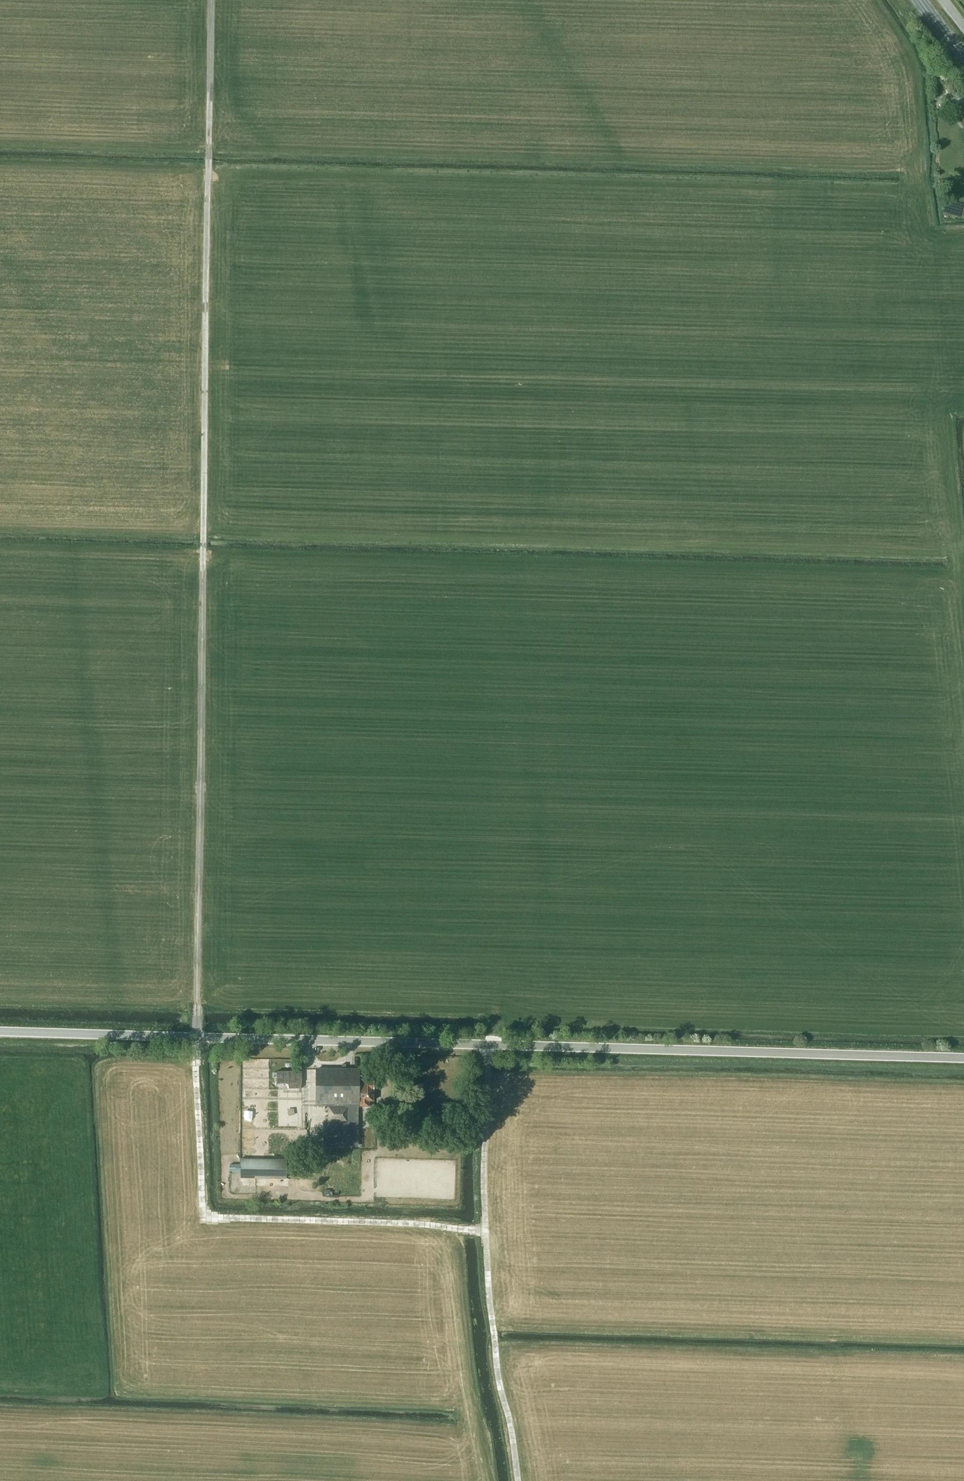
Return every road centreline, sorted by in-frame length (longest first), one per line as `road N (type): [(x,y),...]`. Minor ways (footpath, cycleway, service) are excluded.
road 1 (track): [(196,1037),(212,0)]
road 2 (tertiary): [(196,1037),(963,1058)]
road 3 (track): [(196,1037),(203,1217),(485,1230)]
road 4 (track): [(489,1045),(485,1230),(518,1480)]
road 5 (tertiary): [(196,1037),(0,1031)]

